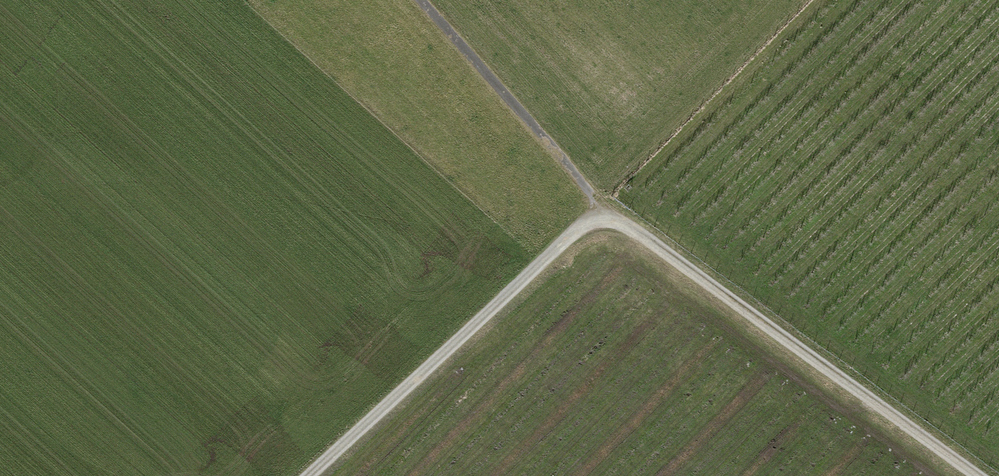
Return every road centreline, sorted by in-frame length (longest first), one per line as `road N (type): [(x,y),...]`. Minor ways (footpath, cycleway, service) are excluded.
road 1 (track): [(417,0),(602,205),(983,475)]
road 2 (track): [(307,475),(602,205)]

